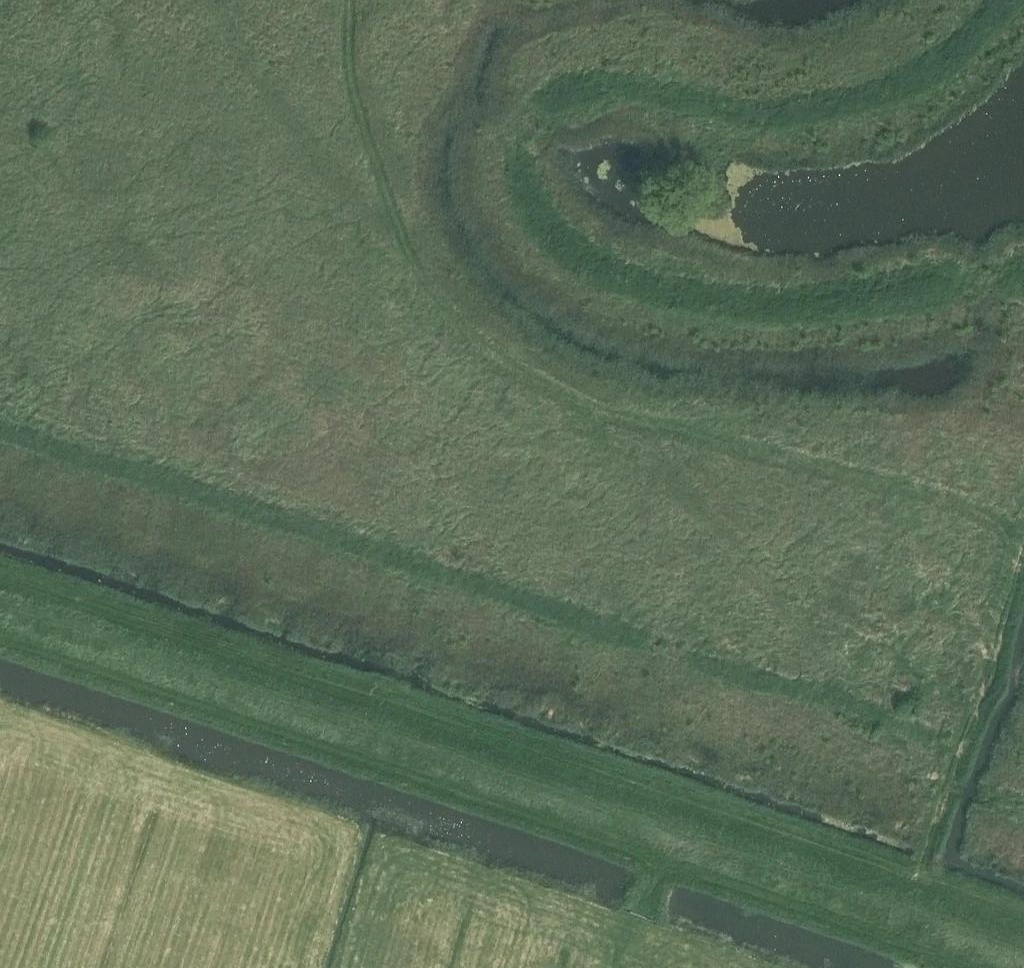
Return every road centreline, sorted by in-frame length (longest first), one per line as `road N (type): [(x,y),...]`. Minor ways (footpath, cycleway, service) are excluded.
road 1 (track): [(1023,284),(977,278),(801,311),(686,305),(600,275),(562,252),(535,223),(521,152),(547,108),(593,93),(781,121),(863,108),(943,69),(1014,0)]
road 2 (track): [(1023,810),(948,788),(908,743),(868,721),(0,430)]
road 3 (track): [(920,879),(1023,543)]

